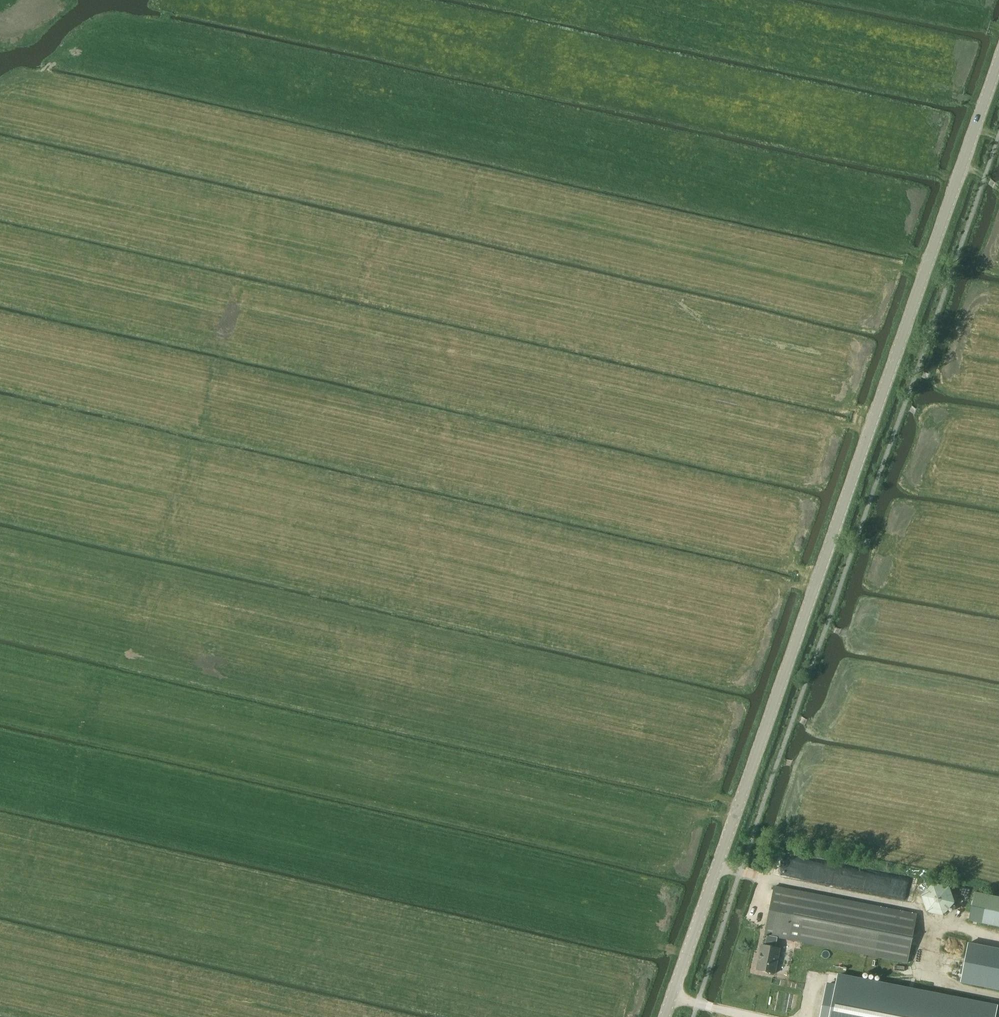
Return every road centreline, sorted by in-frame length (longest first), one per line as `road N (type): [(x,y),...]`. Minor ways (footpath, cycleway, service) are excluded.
road 1 (tertiary): [(666,1016),(998,61)]

